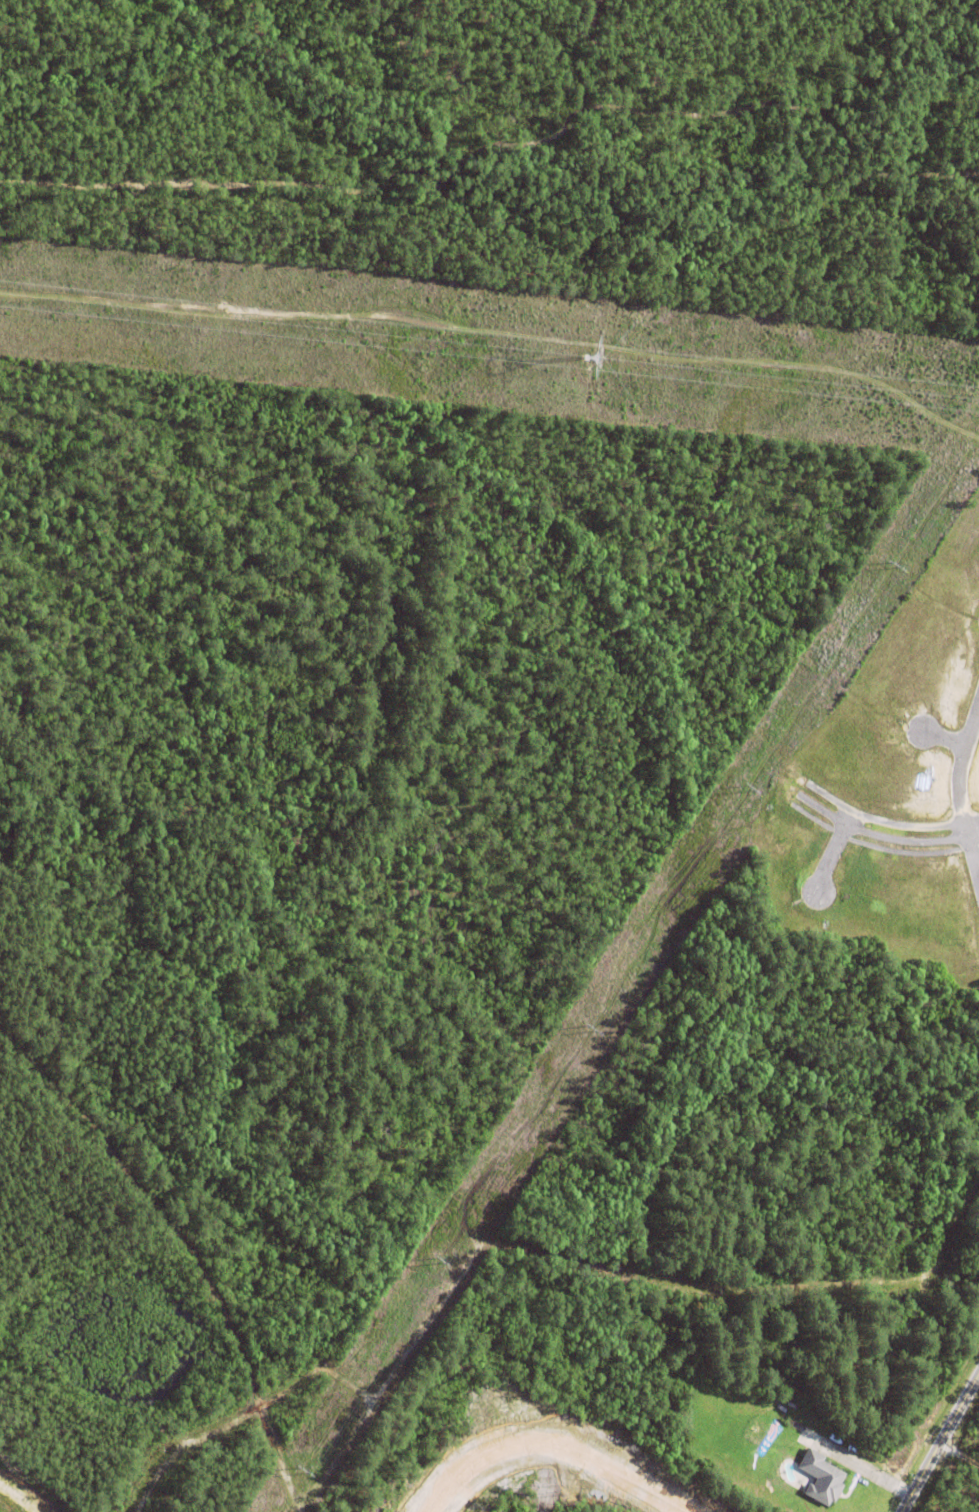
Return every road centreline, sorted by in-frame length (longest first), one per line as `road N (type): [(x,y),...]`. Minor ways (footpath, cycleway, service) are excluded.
road 1 (track): [(297,1511),(223,1313),(191,1253),(0,1026)]
road 2 (tertiary): [(901,1511),(978,1374)]

